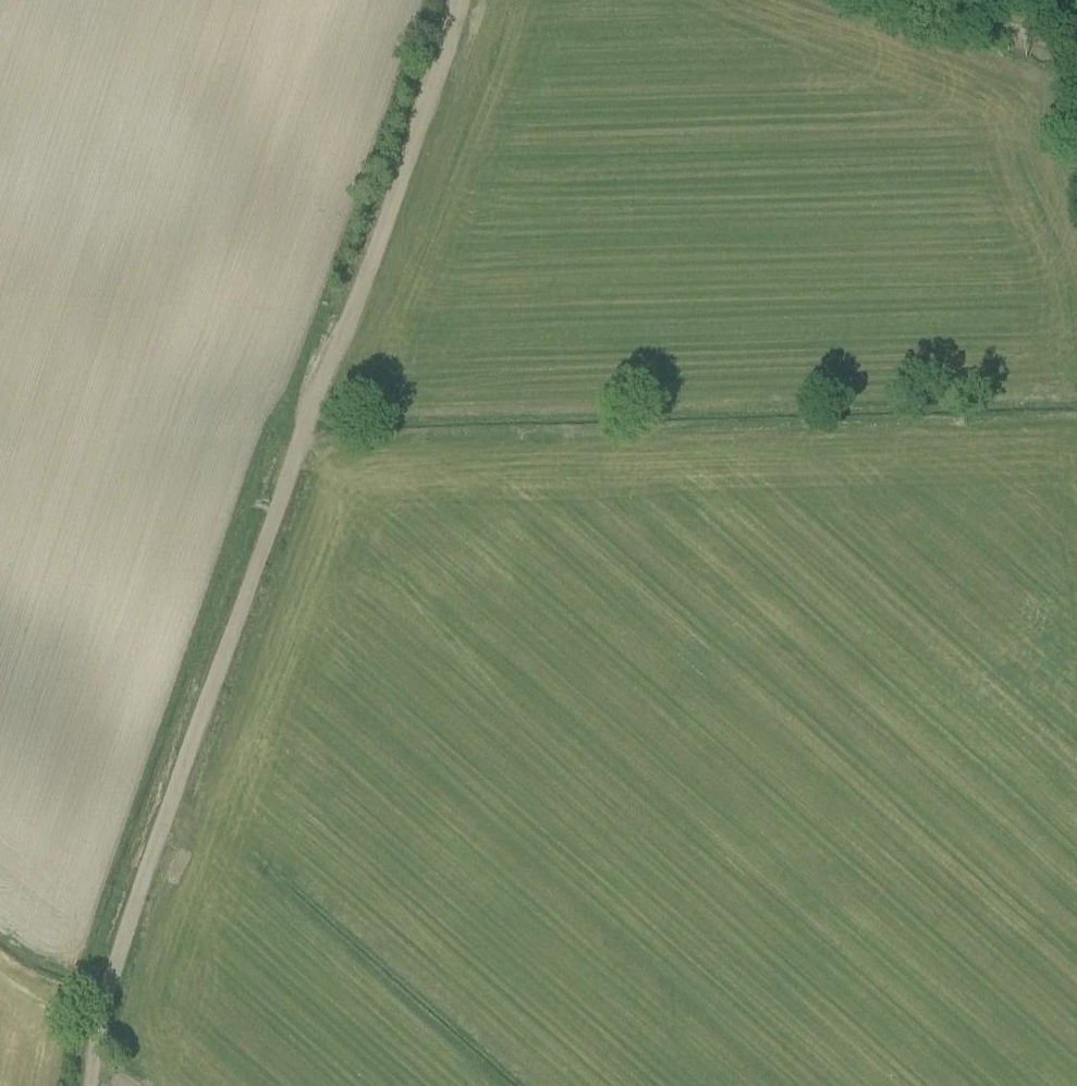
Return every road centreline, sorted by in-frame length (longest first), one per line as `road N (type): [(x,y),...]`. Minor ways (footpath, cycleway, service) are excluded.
road 1 (track): [(461,0),(110,979),(89,1085)]
road 2 (track): [(937,0),(1076,52)]

